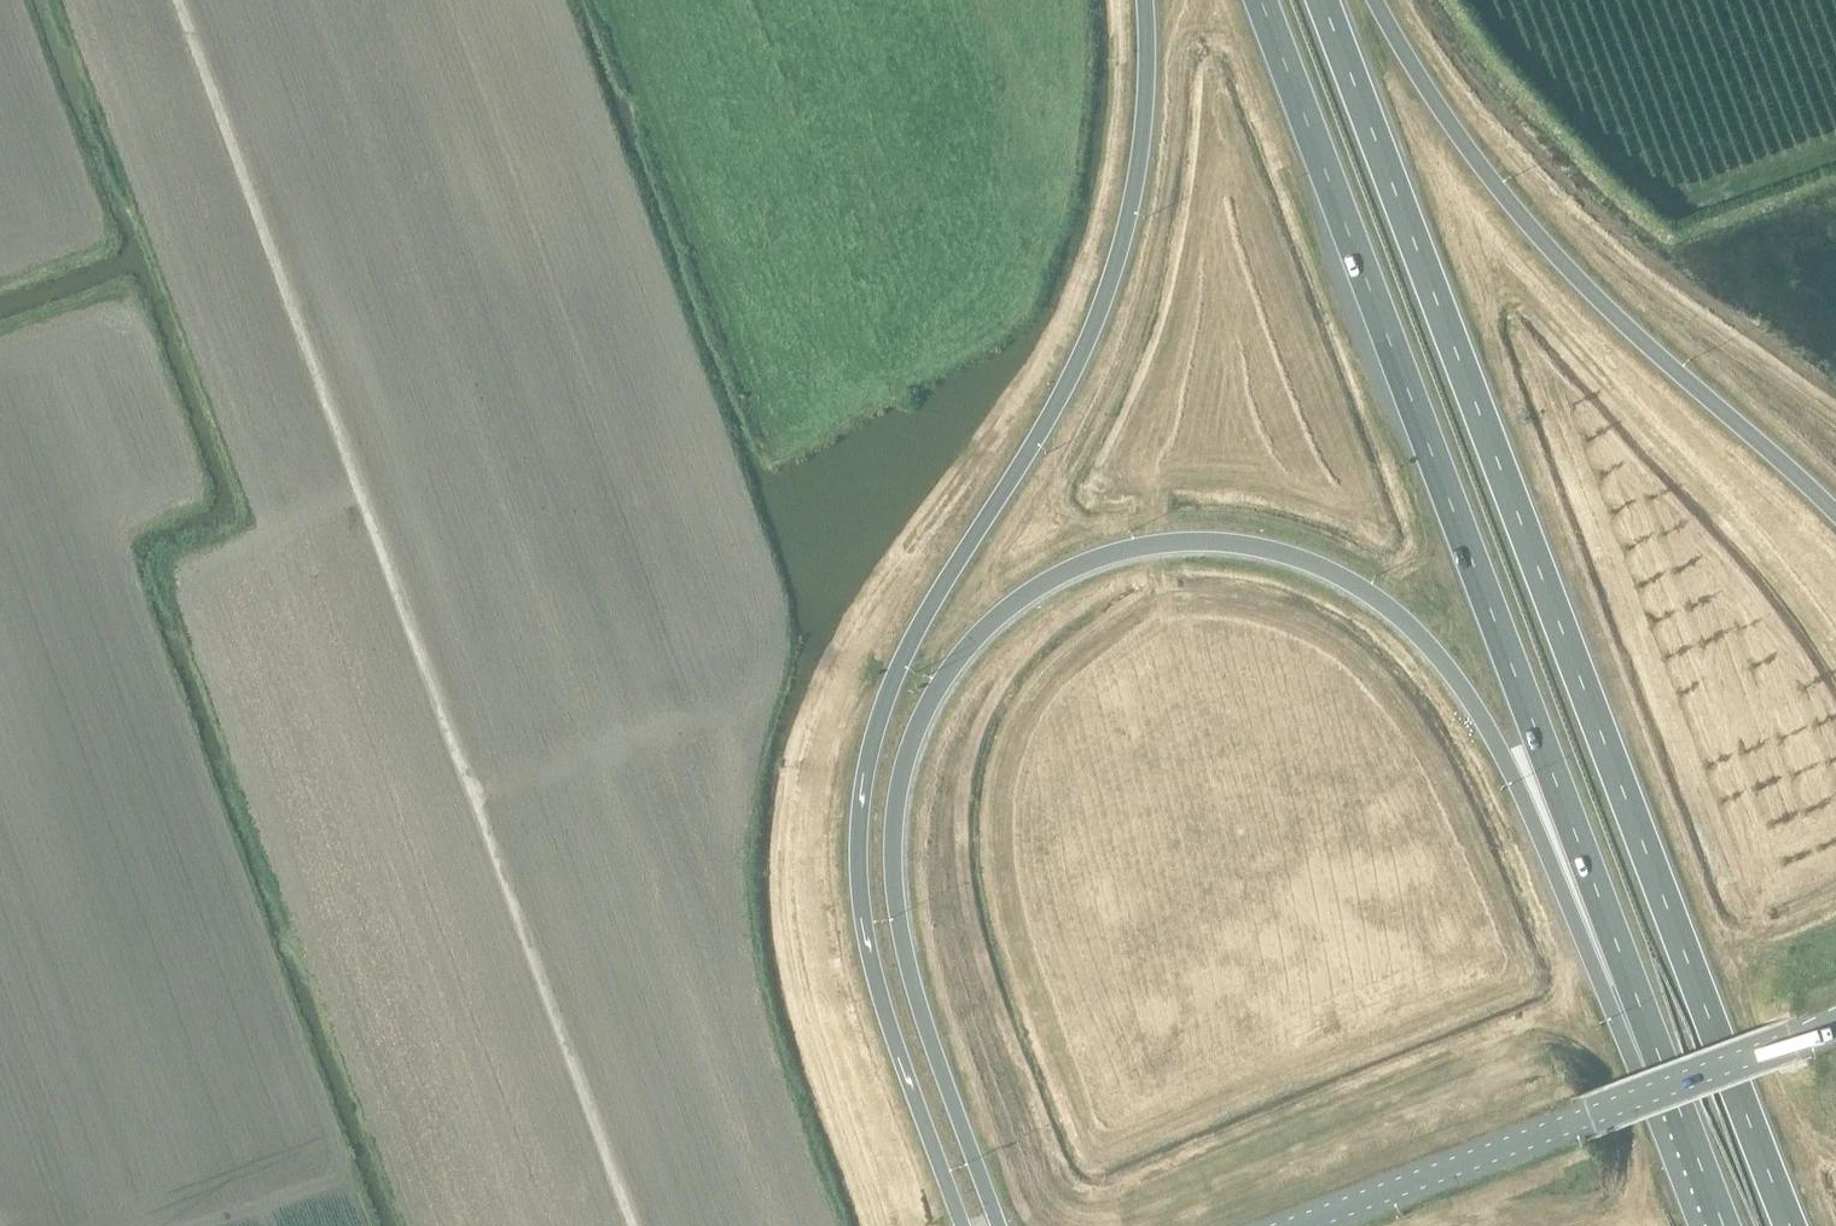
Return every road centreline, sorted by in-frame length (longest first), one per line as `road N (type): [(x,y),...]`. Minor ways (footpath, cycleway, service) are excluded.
road 1 (trunk): [(999,1225),(907,969),(893,866),(898,789),(938,686),(999,615),(1103,555),(1182,540),(1251,544),(1326,567),(1392,608),(1455,674),(1487,721),(1589,920),(1686,1131)]
road 2 (trunk): [(1793,1225),(1325,0)]
road 3 (trunk): [(1147,0),(1143,148),(1108,297),(1058,407),(948,575),(894,677),(866,760),(858,878),(871,964),(963,1225)]
road 4 (trunk): [(1259,0),(1686,1131)]
road 5 (trunk): [(1835,510),(1590,292),(1446,123),(1377,0)]
road 6 (trunk): [(1835,1025),(1297,1225)]

